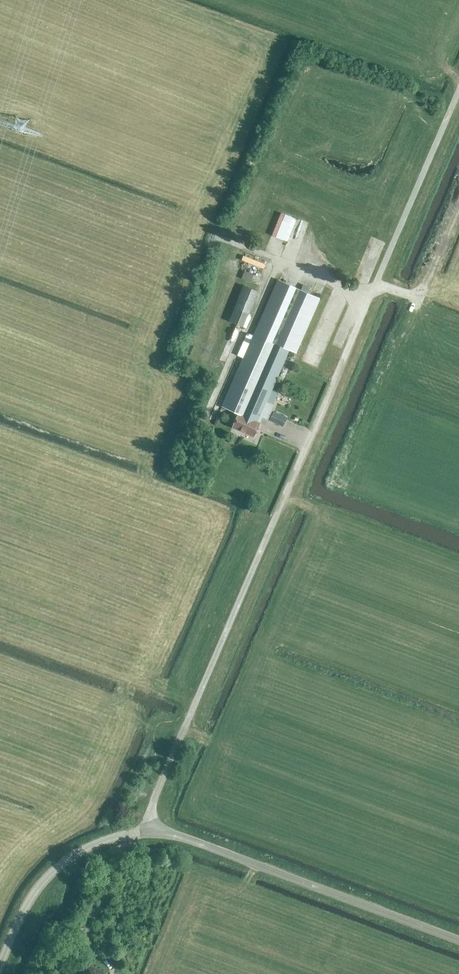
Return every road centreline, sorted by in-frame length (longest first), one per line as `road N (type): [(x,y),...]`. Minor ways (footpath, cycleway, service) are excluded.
road 1 (unclassified): [(151,833),(151,812),(458,93)]
road 2 (unclassified): [(151,833),(197,843),(458,941)]
road 3 (unclassified): [(0,966),(23,909),(50,875),(112,839),(151,833)]

